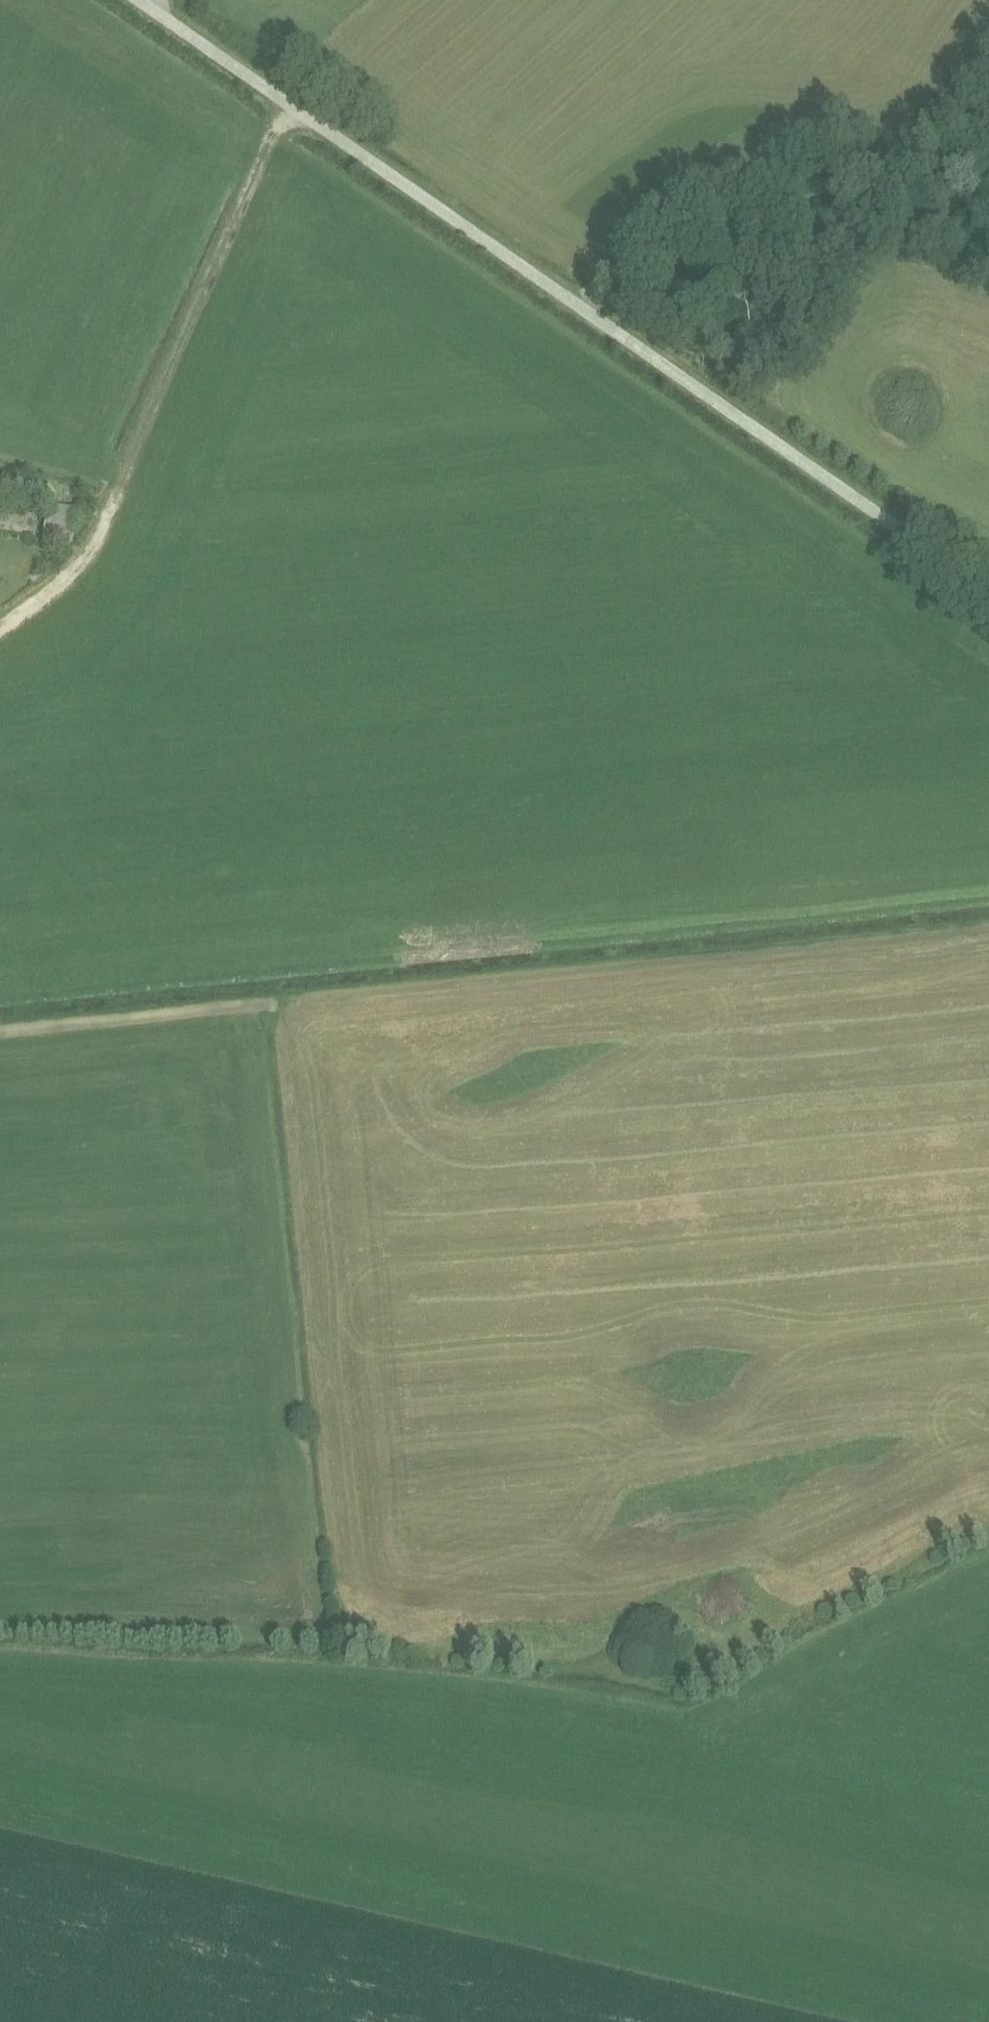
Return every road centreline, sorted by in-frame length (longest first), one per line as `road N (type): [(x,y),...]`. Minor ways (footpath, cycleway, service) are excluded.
road 1 (unclassified): [(988,588),(135,0)]
road 2 (track): [(0,621),(86,556),(287,104)]

